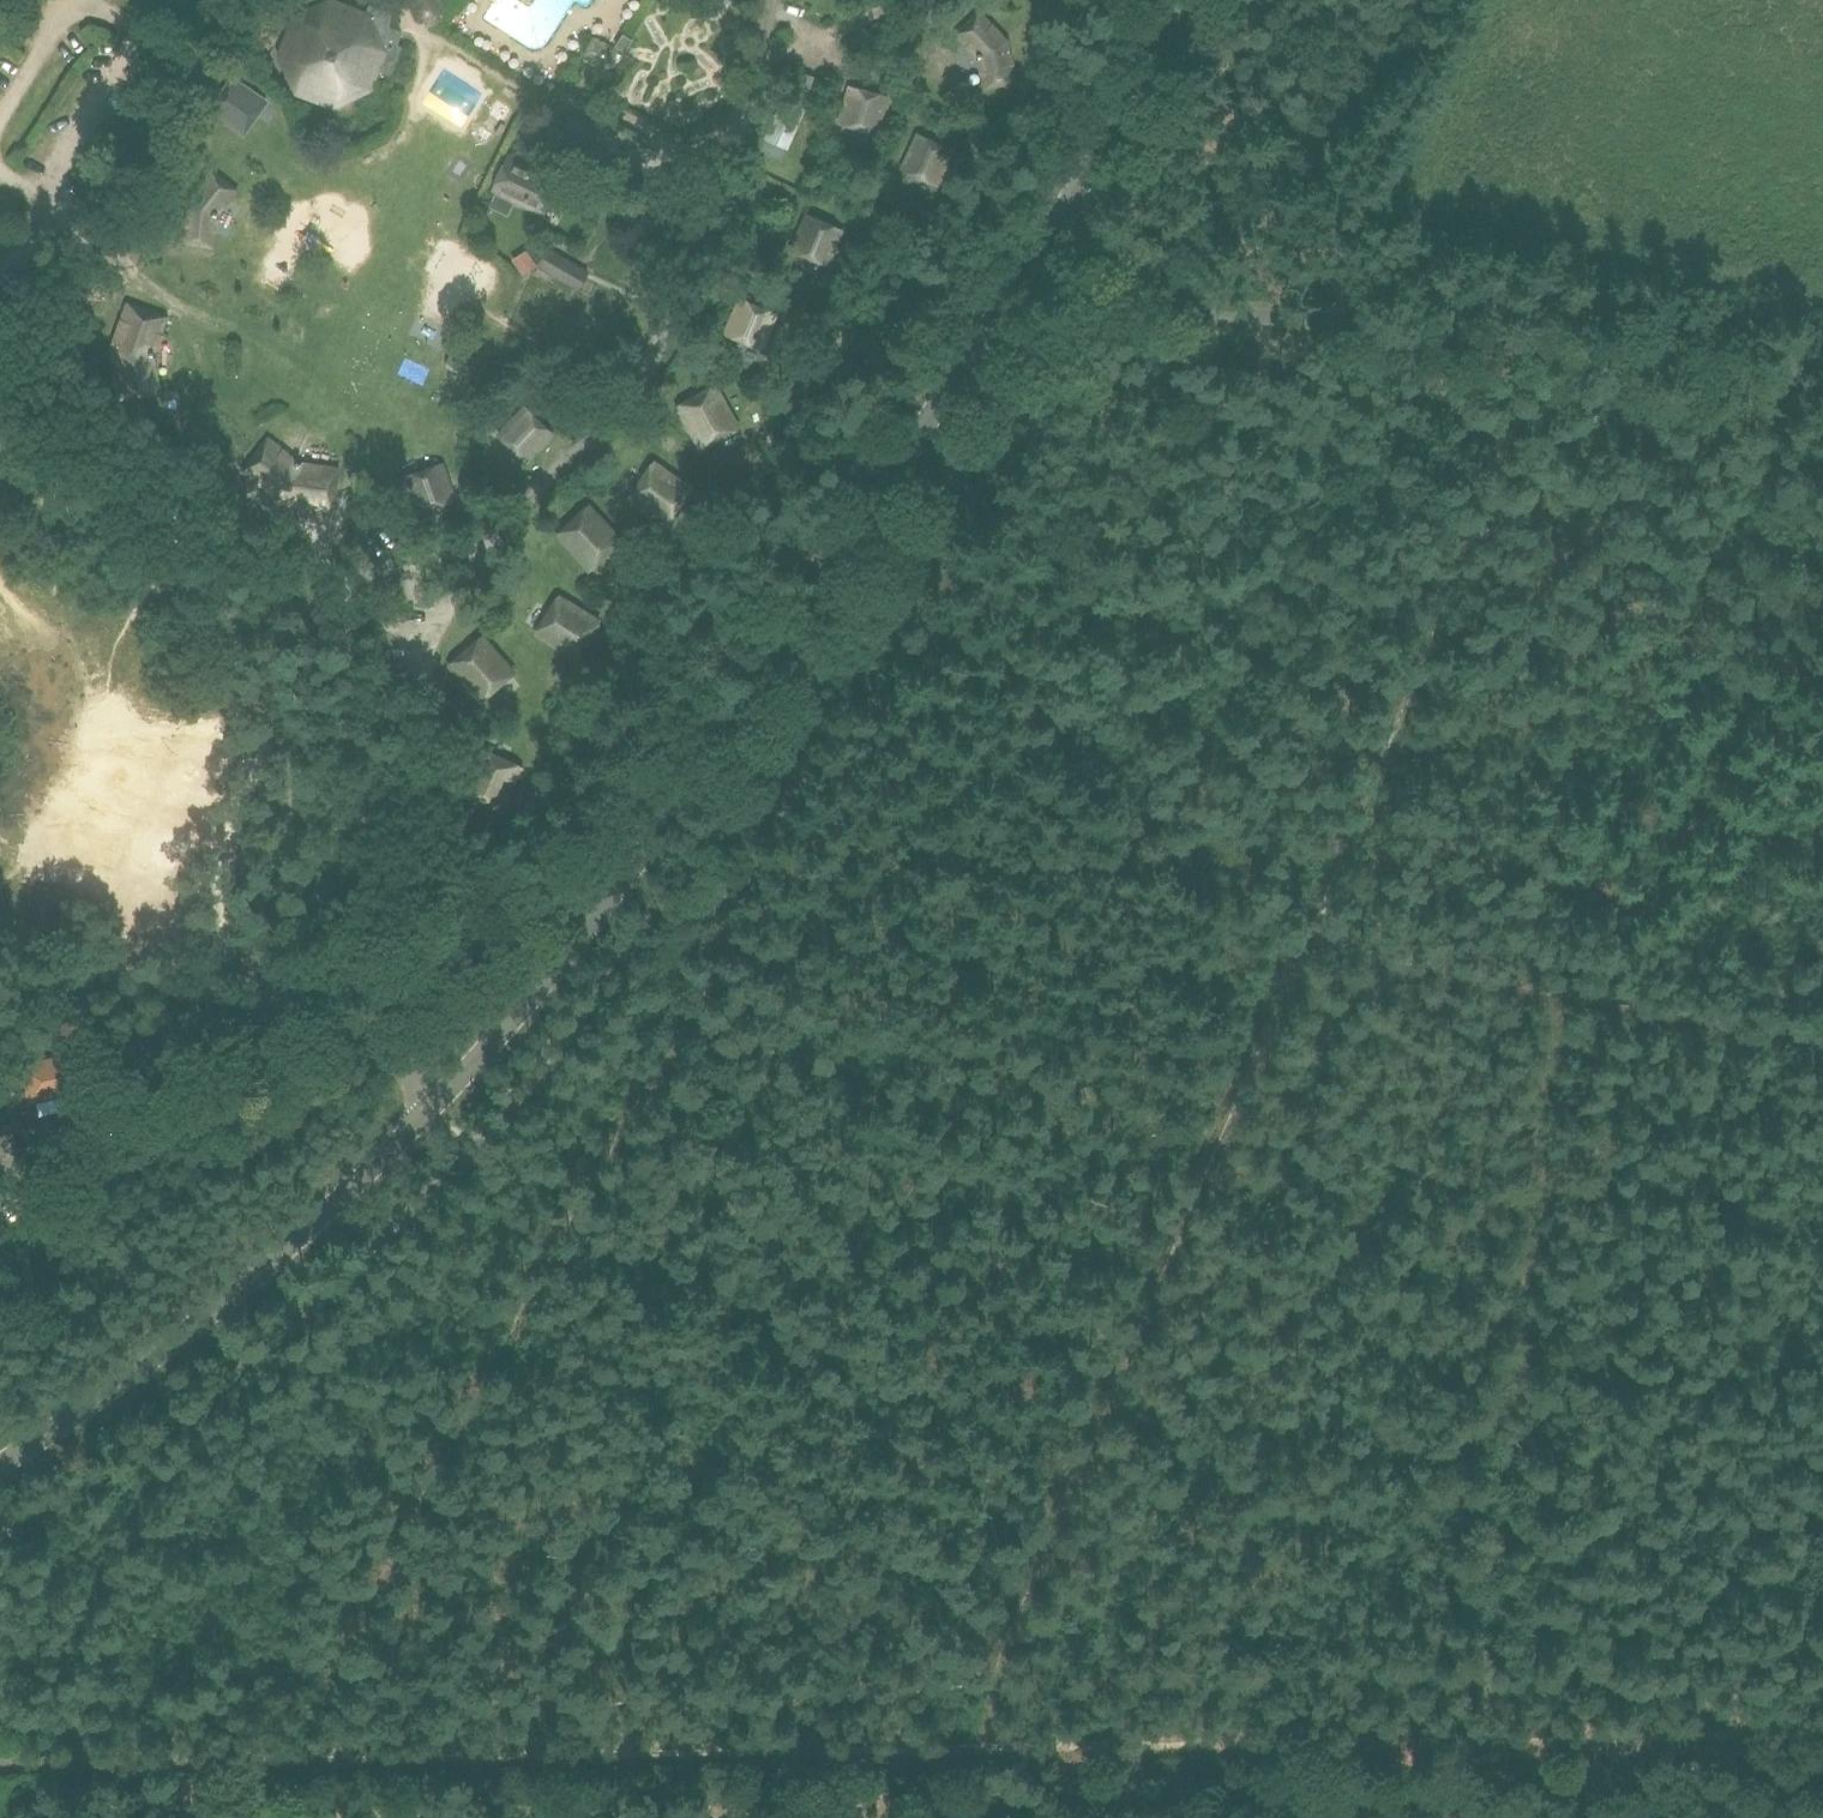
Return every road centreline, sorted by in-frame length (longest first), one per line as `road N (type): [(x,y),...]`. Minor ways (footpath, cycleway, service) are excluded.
road 1 (tertiary): [(438,1099),(646,846),(1064,214)]
road 2 (track): [(973,1739),(1822,1734)]
road 3 (track): [(1304,936),(981,1675)]
road 4 (residential): [(1822,381),(1202,305),(1125,270),(1064,214)]
road 5 (track): [(431,671),(449,616),(493,544),(642,388),(733,128),(765,0)]
road 6 (track): [(287,1758),(955,1749),(973,1739),(981,1675)]
road 7 (track): [(0,456),(42,459),(203,523),(242,552),(266,586),(285,796),(279,1003)]
road 8 (tertiary): [(0,1463),(225,1296),(438,1099)]
road 9 (unclassified): [(0,1183),(279,1003),(335,1007),(438,1099)]
road 10 (track): [(229,0),(66,279),(23,272),(0,286)]
road 11 (track): [(0,1762),(287,1758)]
road 12 (tertiary): [(1064,214),(1184,0)]
road 13 (track): [(1547,347),(1486,521)]
road 14 (track): [(756,45),(827,40),(914,0)]
road 15 (track): [(75,0),(0,119)]

